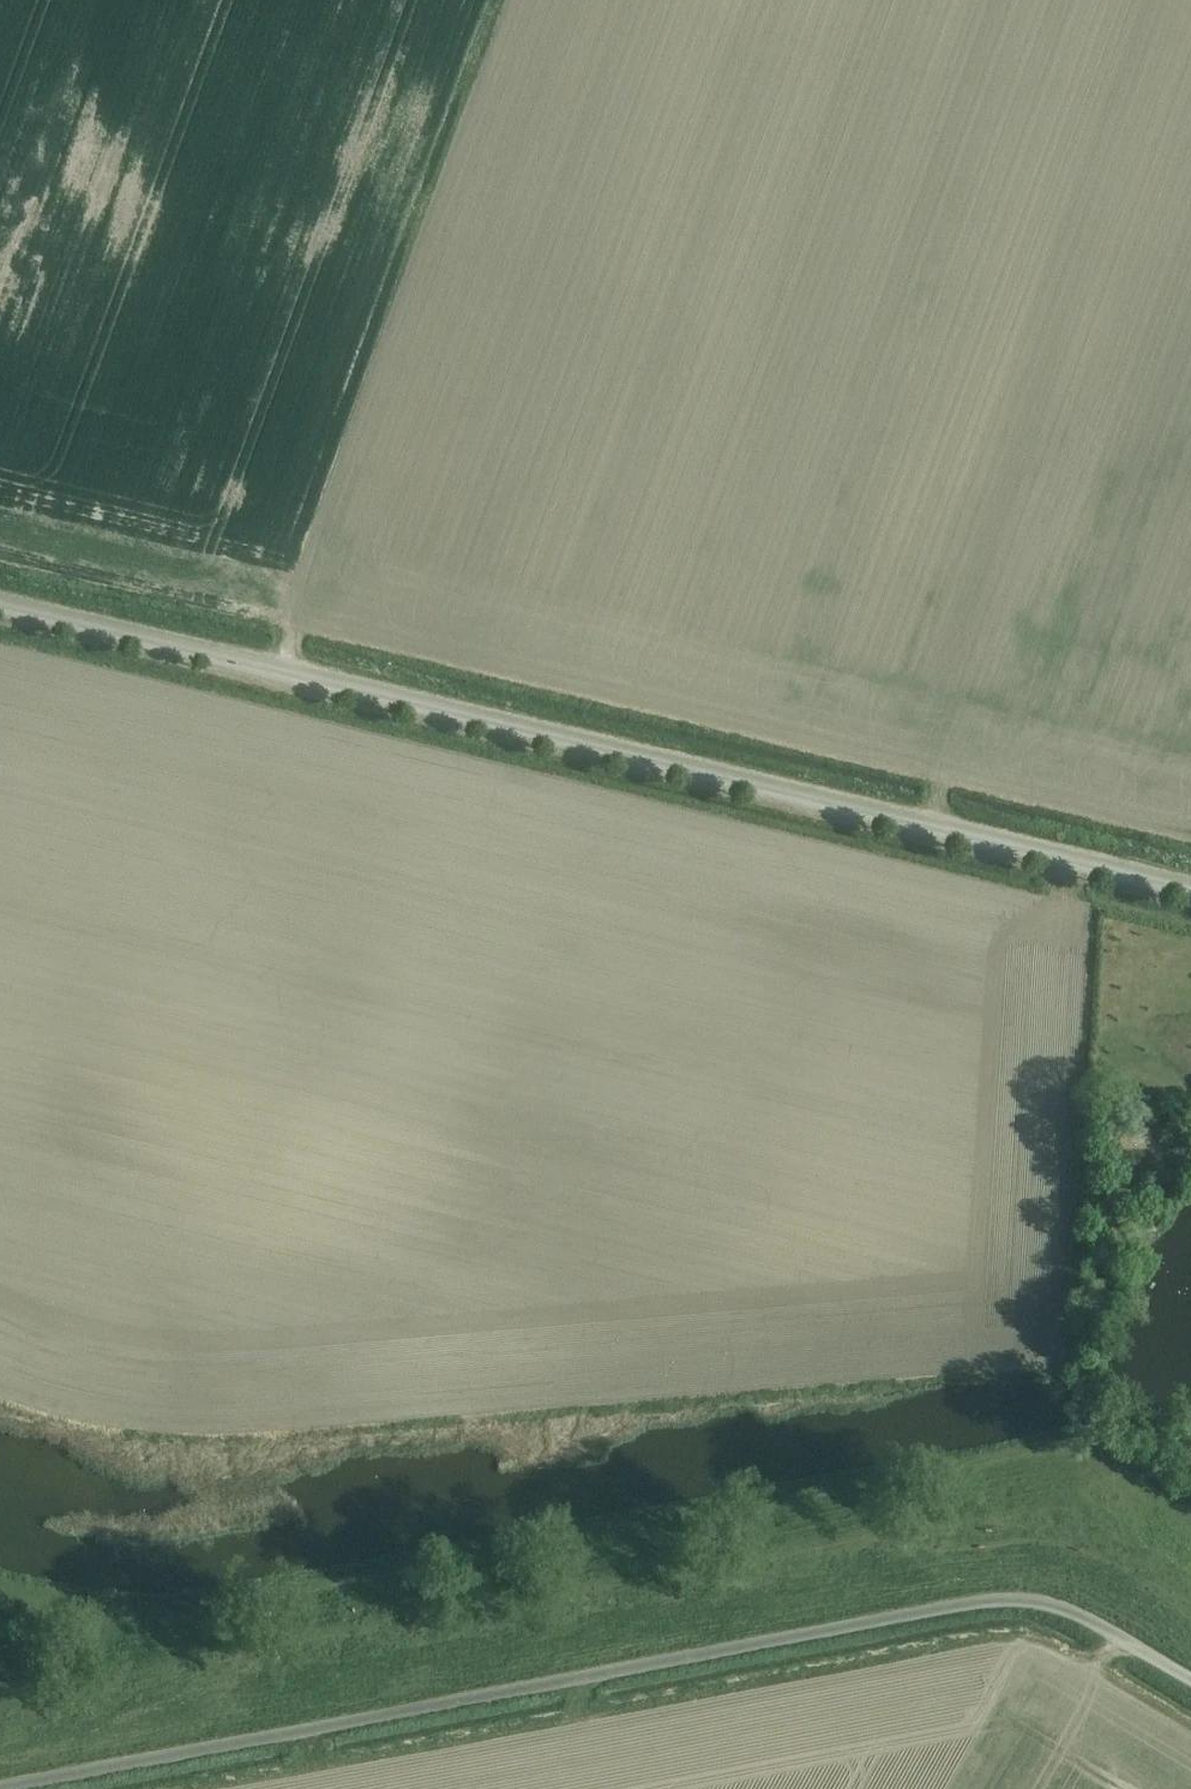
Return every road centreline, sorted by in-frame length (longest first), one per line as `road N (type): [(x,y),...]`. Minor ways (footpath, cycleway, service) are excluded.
road 1 (unclassified): [(0,1787),(997,1601),(1077,1615),(1190,1679)]
road 2 (unclassified): [(1190,893),(0,610)]

